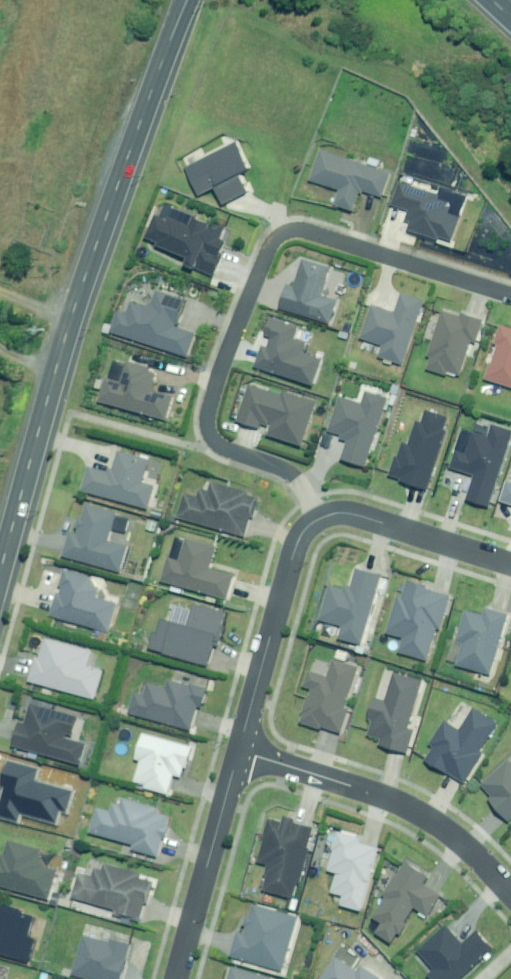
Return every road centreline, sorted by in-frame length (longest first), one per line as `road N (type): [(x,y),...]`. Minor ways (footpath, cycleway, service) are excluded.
road 1 (tertiary): [(0,578),(48,407),(190,0)]
road 2 (residential): [(316,518),(285,471),(222,449),(206,429),(270,243),(282,231),(307,230),(510,295)]
road 3 (residential): [(237,750),(411,810),(441,827),(510,894)]
road 4 (residential): [(316,518),(291,555),(237,750)]
road 5 (residential): [(237,750),(174,978)]
road 6 (residential): [(510,563),(355,514),(316,518)]

